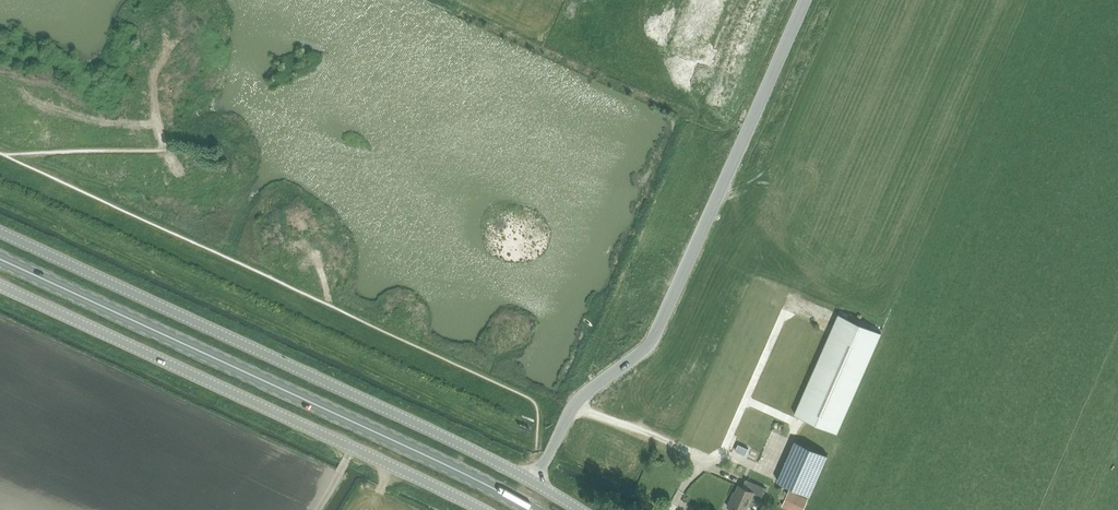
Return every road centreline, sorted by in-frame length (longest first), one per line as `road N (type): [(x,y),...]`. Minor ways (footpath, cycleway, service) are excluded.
road 1 (unclassified): [(582,509),(445,436),(0,232)]
road 2 (primary): [(532,509),(0,258)]
road 3 (unclassified): [(483,509),(0,286)]

